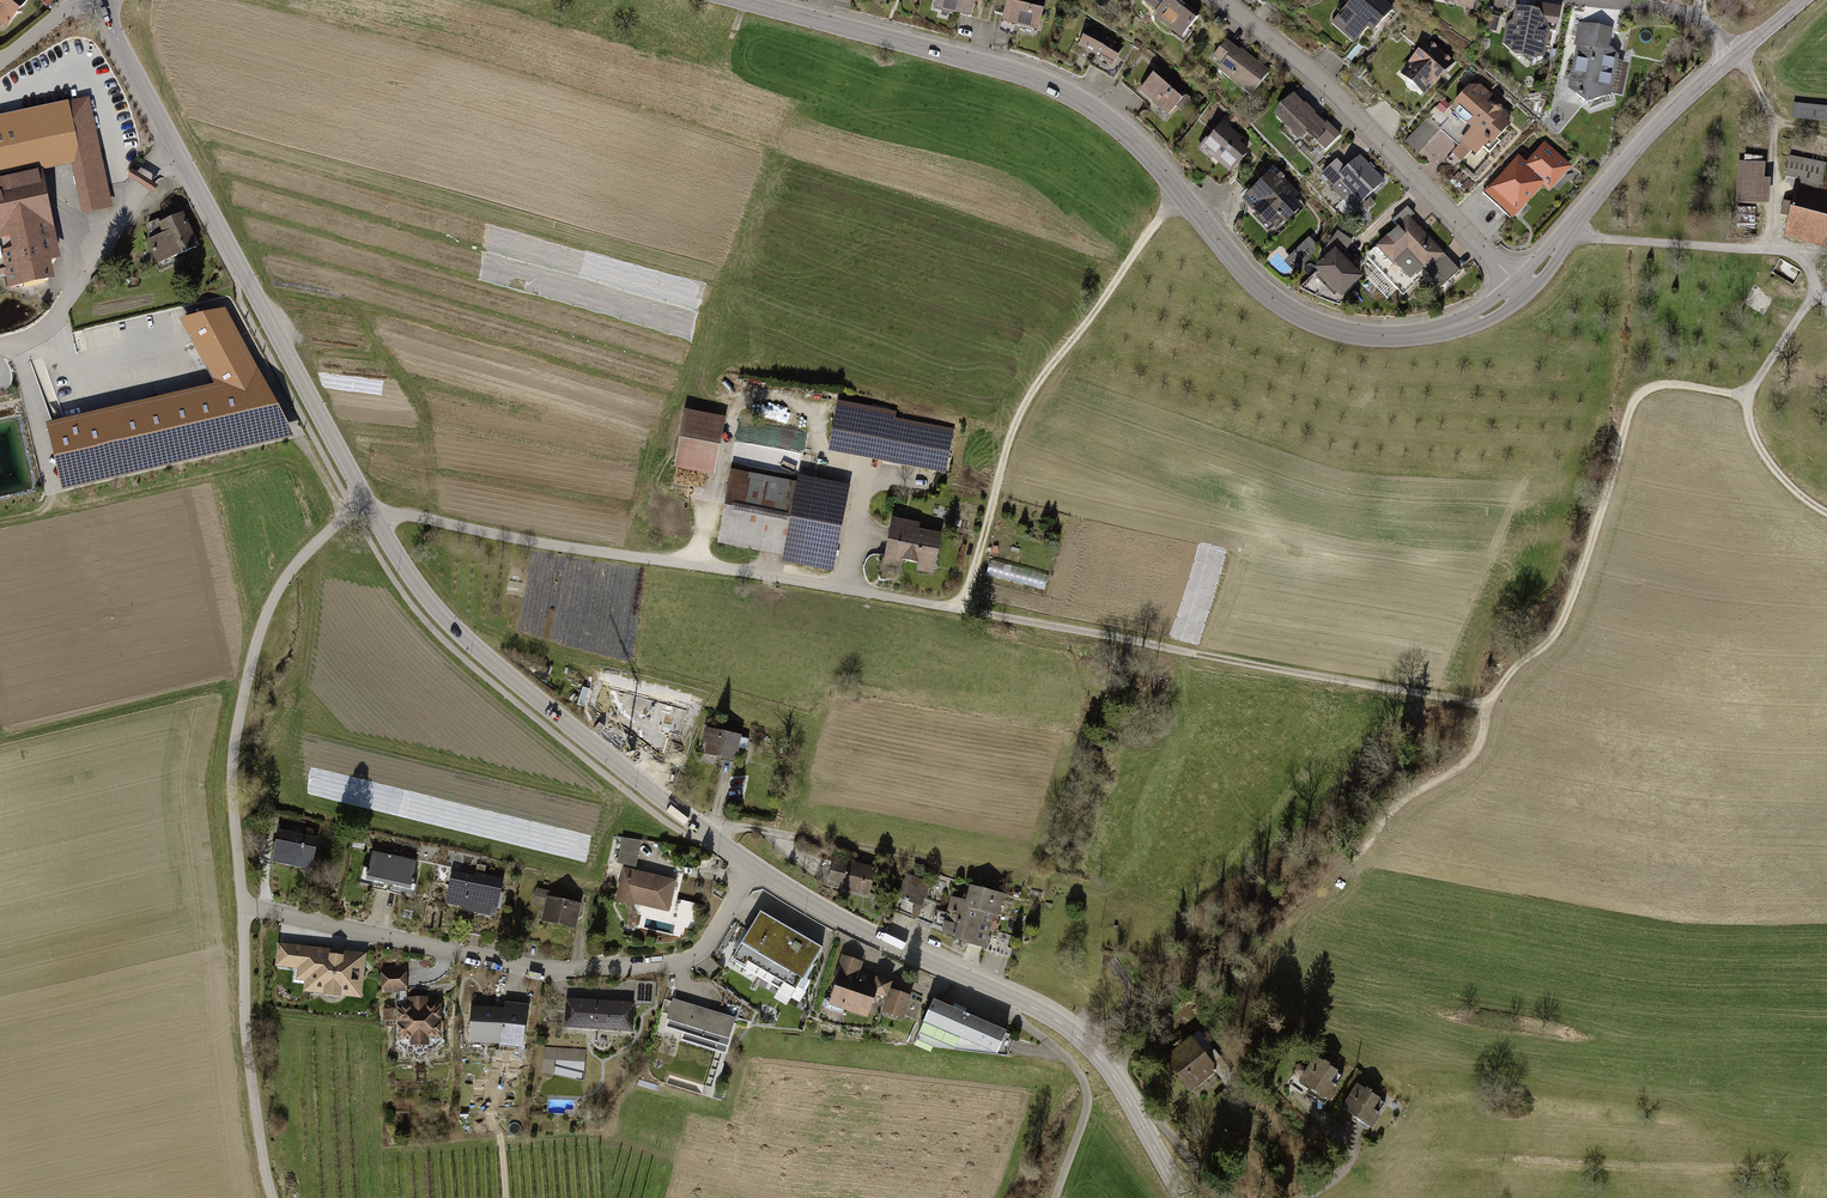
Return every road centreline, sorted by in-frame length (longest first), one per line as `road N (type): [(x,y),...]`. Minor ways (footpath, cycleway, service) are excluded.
road 1 (track): [(375,516),(1187,647),(1485,708)]
road 2 (tertiary): [(107,0),(117,37),(424,594),(499,671),(754,864)]
road 3 (tertiary): [(742,0),(993,65),(1101,112),(1137,142),(1248,279),(1290,311),(1345,334),(1410,338),(1476,319),(1523,287)]
road 4 (track): [(1300,917),(1415,794),(1472,766),(1486,740),(1485,708),(1557,634),(1630,410),(1655,383),(1747,398)]
road 5 (track): [(277,1197),(247,1031),(238,728),(275,588),(364,496)]
road 6 (residential): [(754,864),(713,937),(698,956),(677,962),(538,968),(244,908)]
road 7 (tertiary): [(754,864),(887,942),(1074,1032),(1120,1086),(1183,1197)]
road 8 (track): [(1183,197),(1159,219),(1024,406),(963,610)]
road 9 (residential): [(1224,0),(1308,67),(1523,287)]
road 10 (track): [(715,822),(1088,891)]
road 11 (unclassified): [(1808,305),(1809,270),(1791,252),(1590,238),(1575,223)]
road 12 (track): [(1055,1197),(1089,1097),(1079,1071),(992,989)]
road 13 (tertiary): [(1575,223),(1649,134),(1735,55)]
road 14 (track): [(1735,55),(1769,124),(1777,250)]
road 15 (track): [(1747,398),(1760,450),(1826,512)]
road 16 (residential): [(1613,0),(1696,18),(1735,55)]

